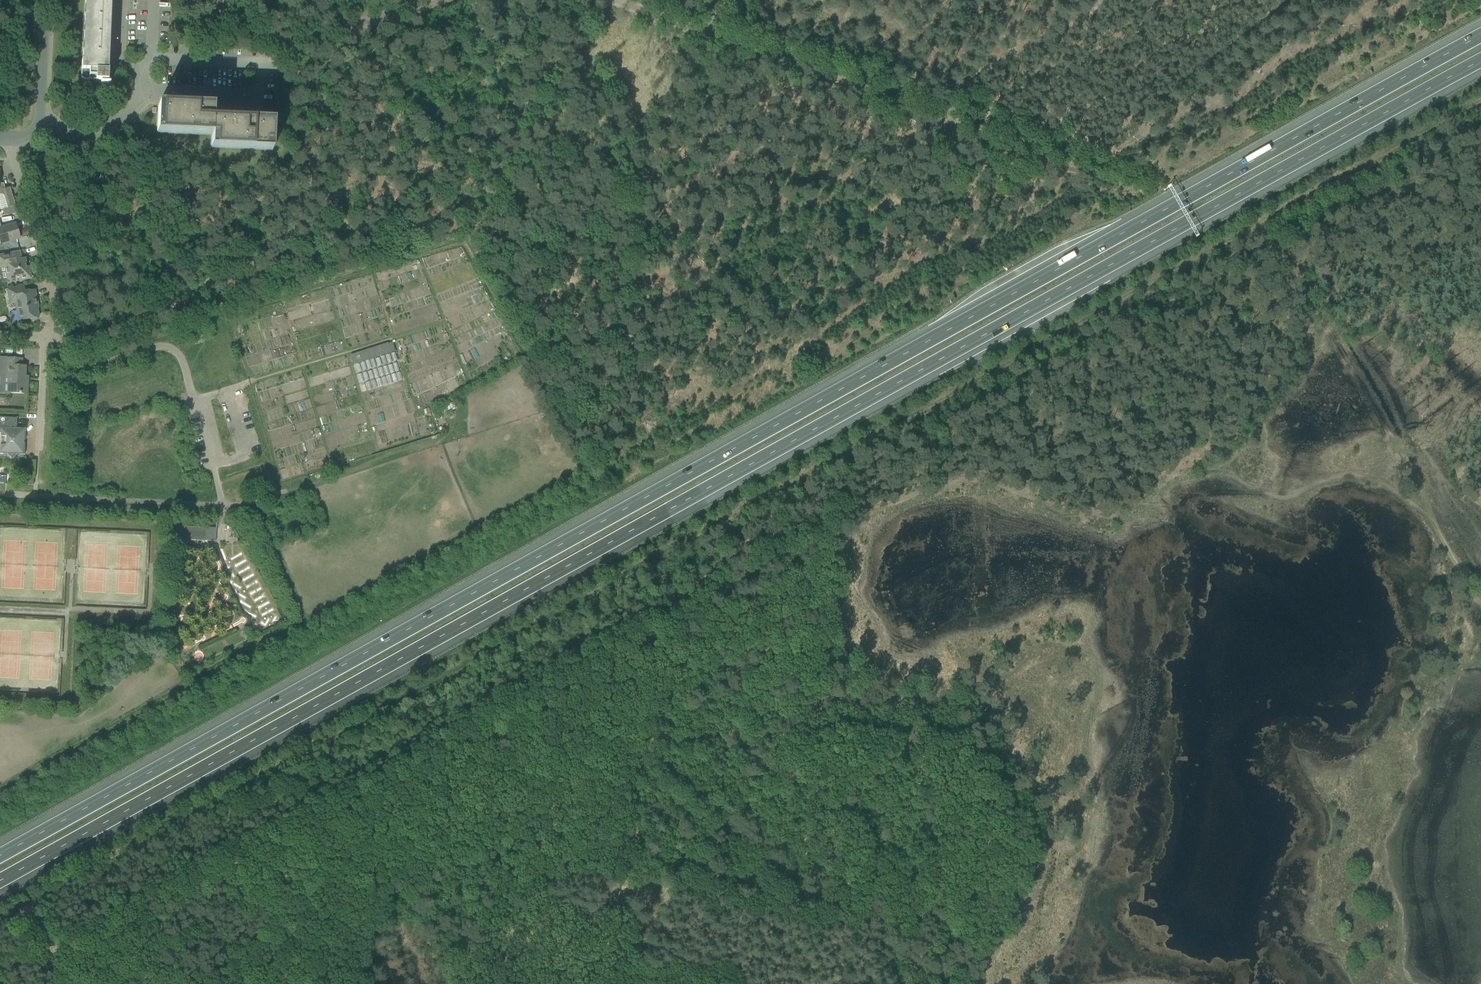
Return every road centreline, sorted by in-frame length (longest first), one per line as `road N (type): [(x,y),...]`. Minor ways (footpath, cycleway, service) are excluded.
road 1 (motorway): [(0,882),(1480,61)]
road 2 (motorway): [(1480,35),(0,855)]
road 3 (track): [(1427,506),(1371,477),(1336,475),(1288,496),(1222,492),(1076,509),(979,480),(930,482),(886,506),(840,498),(710,577),(691,618),(278,832),(145,914),(78,983)]
road 4 (track): [(29,906),(1249,228)]
road 5 (track): [(1427,506),(1301,276),(1249,228)]
road 6 (unclassified): [(68,329),(64,343),(72,359),(175,350),(222,500)]
road 7 (track): [(1249,228),(1480,87)]
road 8 (unclassified): [(68,329),(13,158),(23,140)]
road 9 (track): [(441,438),(285,489)]
road 10 (unclassified): [(41,120),(91,139),(134,106),(144,85)]
road 11 (residential): [(37,452),(44,329)]
road 12 (tertiary): [(41,120),(45,0)]

